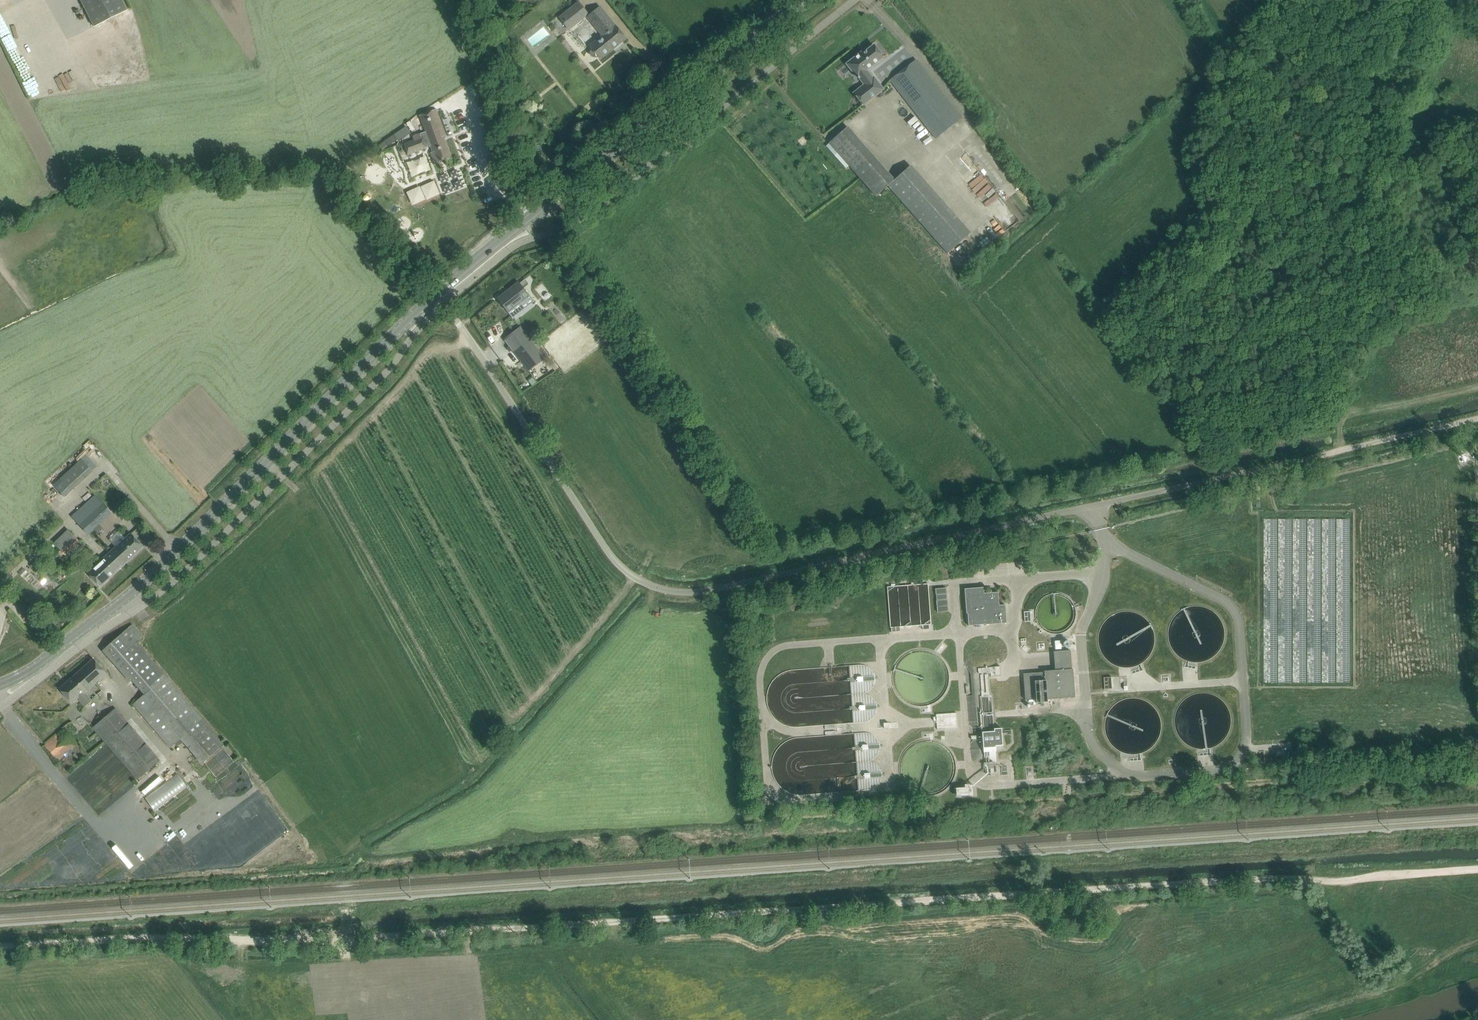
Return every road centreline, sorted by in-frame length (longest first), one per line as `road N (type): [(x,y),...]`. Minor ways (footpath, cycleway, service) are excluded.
road 1 (track): [(1477,870),(360,940),(155,937),(0,946)]
road 2 (unclassified): [(1477,418),(675,592),(644,582),(610,554),(435,295)]
road 3 (secondary): [(0,684),(40,664),(163,566),(435,295)]
road 4 (secondary): [(531,216),(802,0)]
road 5 (unclassified): [(531,216),(474,0)]
road 6 (track): [(1343,449),(1341,423),(1477,388)]
road 7 (secondary): [(435,295),(531,216)]

